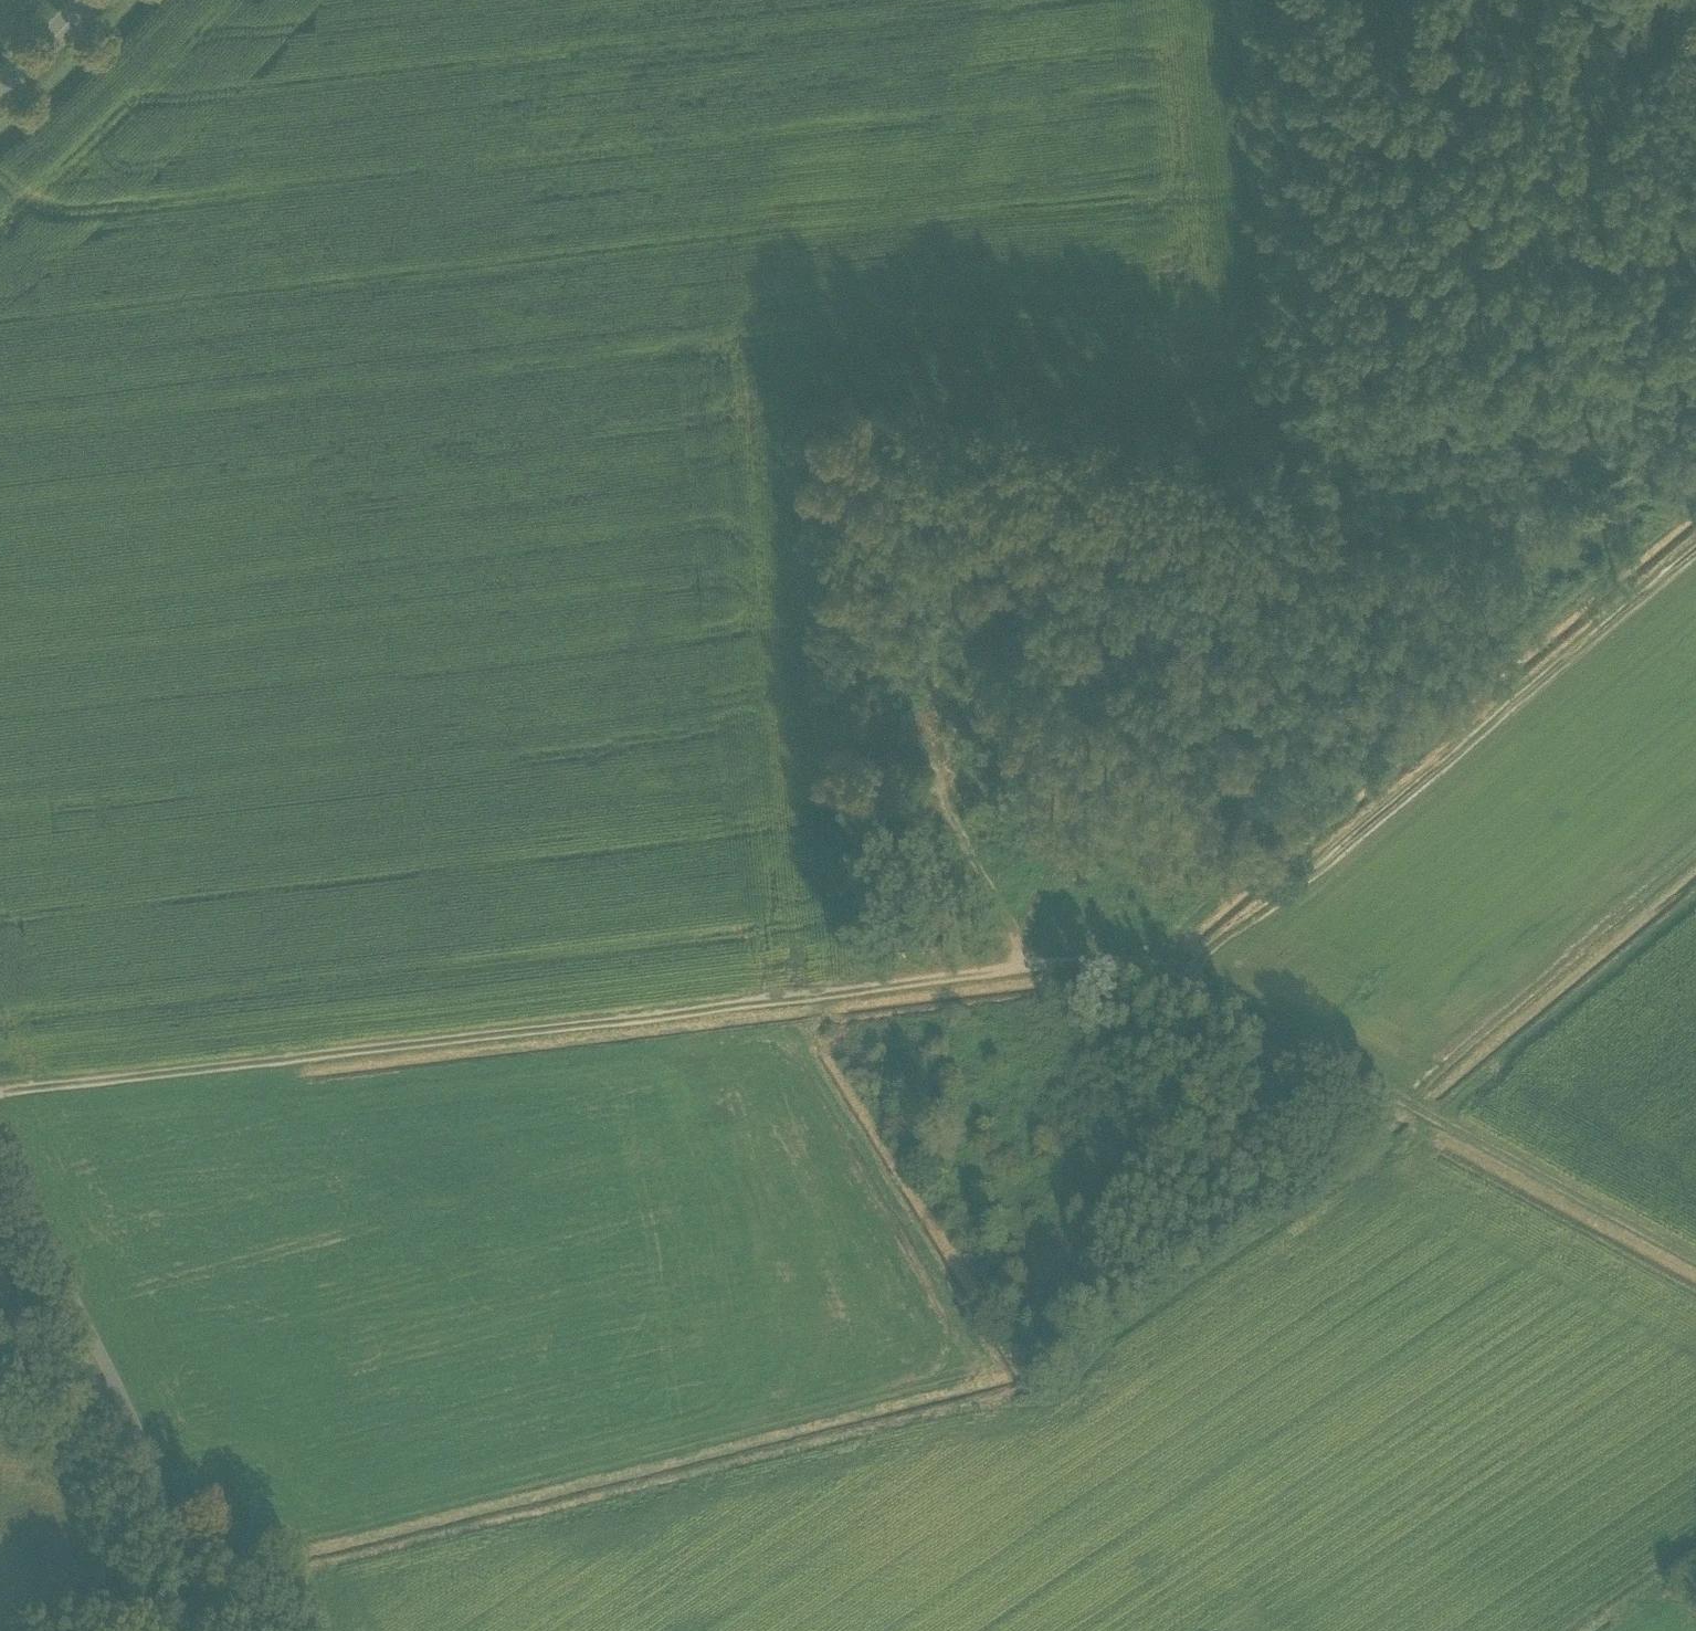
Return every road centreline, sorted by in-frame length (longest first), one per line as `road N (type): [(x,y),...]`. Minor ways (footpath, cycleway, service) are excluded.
road 1 (track): [(1695,1258),(1134,953),(0,1095)]
road 2 (unclassified): [(194,1630),(148,1452),(0,1161)]

